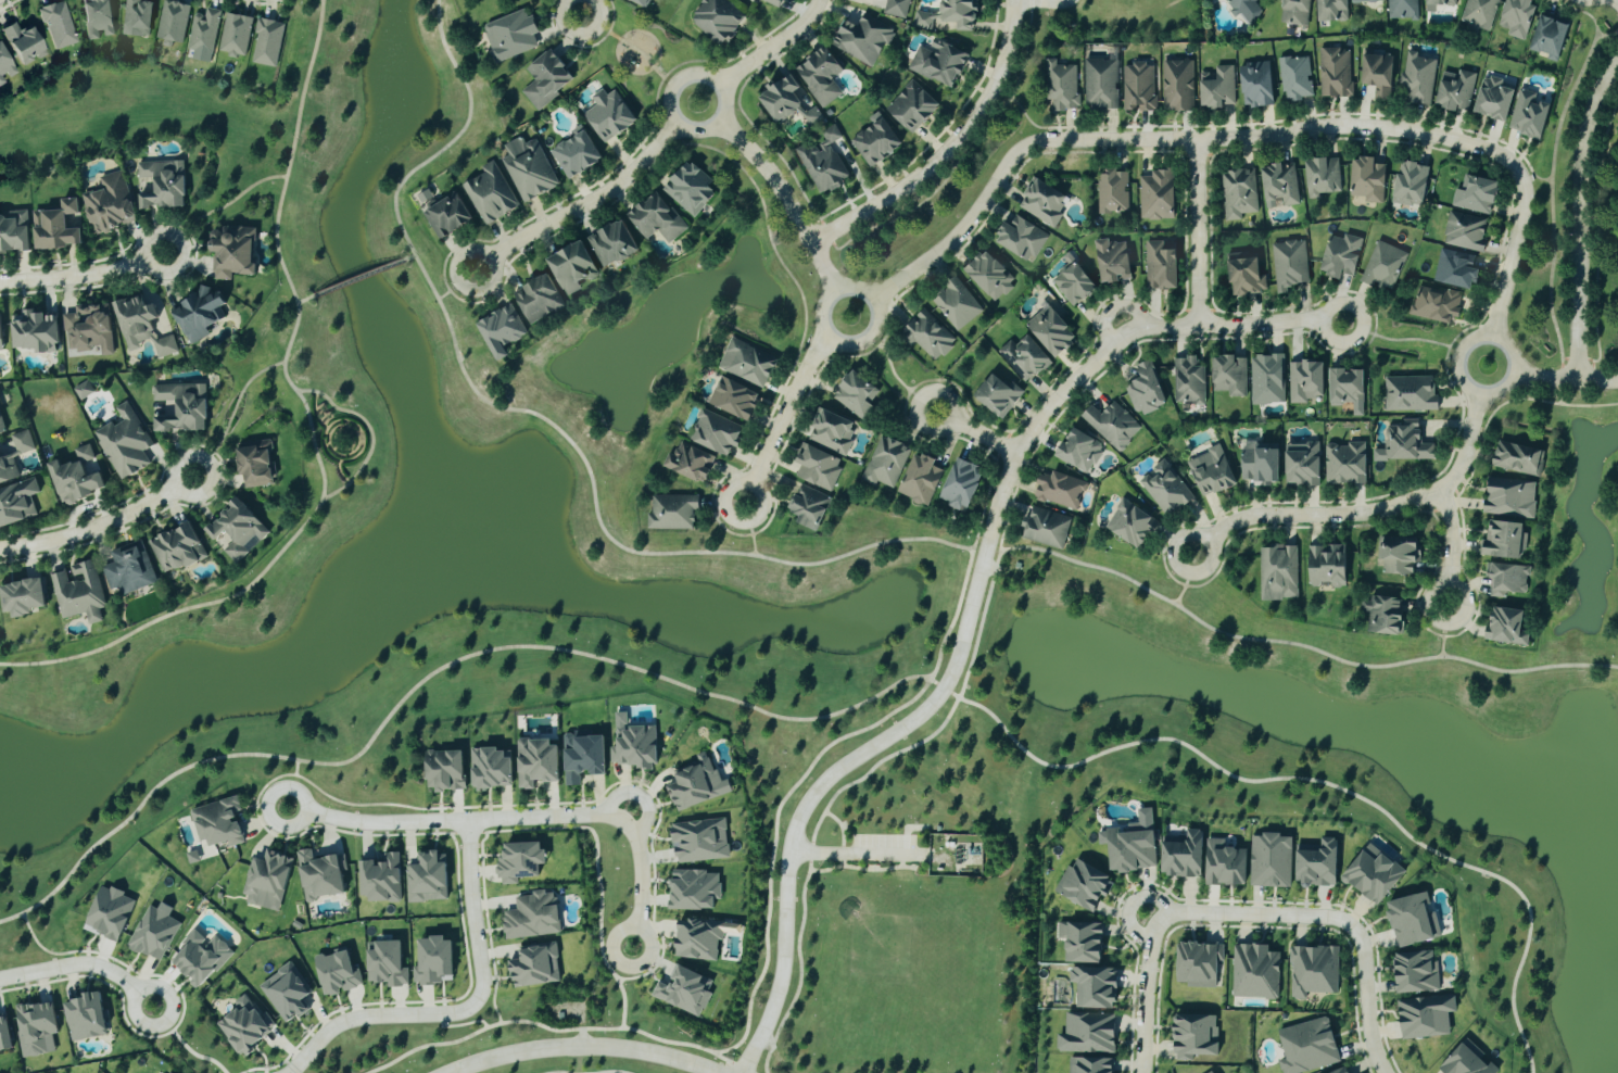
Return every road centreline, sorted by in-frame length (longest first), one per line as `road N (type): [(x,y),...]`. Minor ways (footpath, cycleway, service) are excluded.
road 1 (residential): [(741,1072),(778,986),(793,830),(825,779),(934,704),(961,644),(1017,454),(1061,397),(1124,330),(1345,323)]
road 2 (residential): [(1495,337),(1526,207),(1524,178),(1502,157),(1452,140),(1345,126),(1239,139),(1035,143),(1012,157),(951,243),(873,299)]
road 3 (residential): [(285,805),(375,822),(615,816),(633,832),(639,851),(630,946)]
road 4 (residential): [(289,1072),(351,1019),(456,1012),(477,998),(482,980),(468,819)]
road 5 (residential): [(1190,554),(1252,518),(1386,512),(1440,491),(1467,456),(1482,393)]
road 6 (residential): [(1166,917),(1344,922),(1361,942),(1364,1023),(1381,1072)]
road 7 (tertiary): [(1014,0),(1003,75),(956,146),(899,193),(813,243)]
road 8 (tertiary): [(1617,61),(1584,138),(1580,380)]
road 9 (tertiary): [(721,1072),(605,1045),(533,1048),(452,1072)]
road 10 (residential): [(478,272),(631,177),(677,124)]
road 11 (residential): [(0,553),(103,528),(195,477)]
road 12 (residential): [(745,505),(830,337)]
road 13 (residential): [(1198,140),(1201,326)]
road 14 (residential): [(716,80),(692,74),(672,86),(668,106),(677,124),(696,131),(716,124),(725,103),(716,80)]
road 15 (residential): [(869,293),(845,287),(825,299),(821,319),(830,337),(849,344),(869,337),(878,316),(869,293)]
road 16 (residential): [(1506,343),(1484,336),(1464,346),(1458,367),(1467,387),(1488,393),(1507,384),(1516,364),(1506,343)]
road 17 (residential): [(167,256),(96,276),(0,285)]
road 18 (residential): [(149,1006),(106,969),(87,963),(0,978)]
road 19 (residential): [(1141,1072),(1149,941),(1166,917)]
road 20 (residential): [(813,243),(776,178),(716,124)]
road 21 (residential): [(718,84),(799,28),(821,0)]

